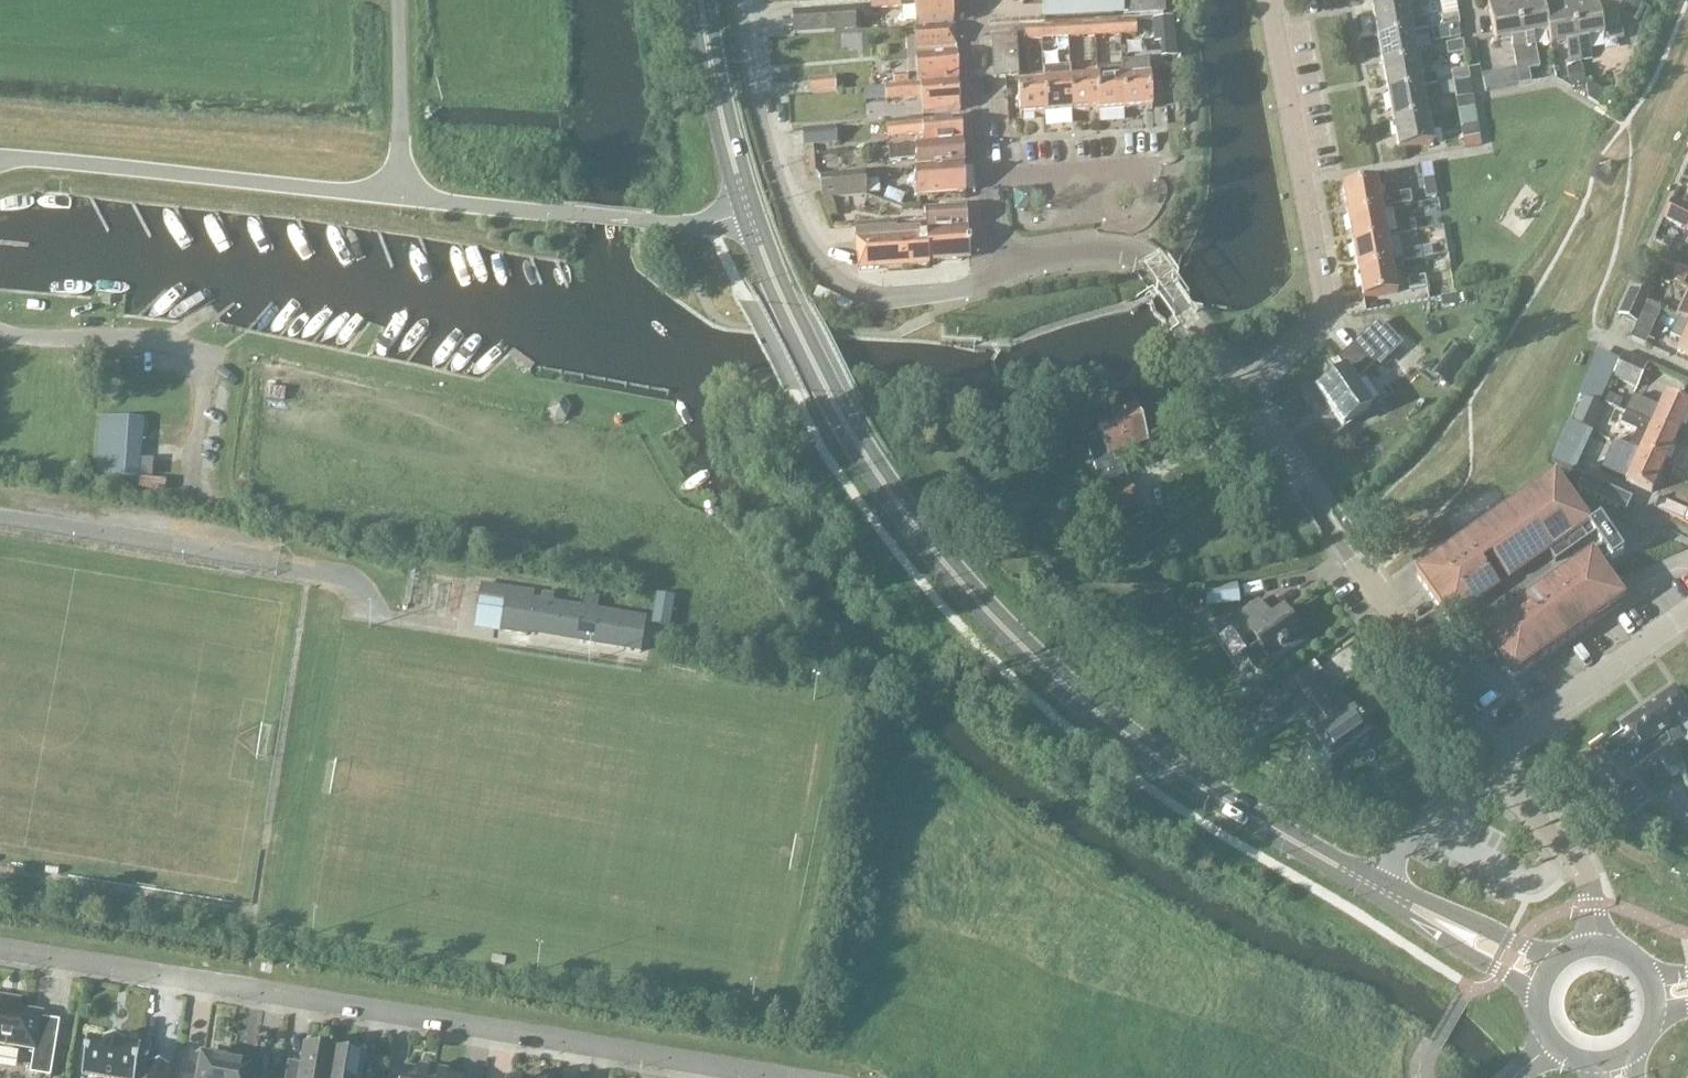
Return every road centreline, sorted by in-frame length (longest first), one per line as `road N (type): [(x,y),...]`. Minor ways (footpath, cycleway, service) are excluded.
road 1 (primary): [(1374,888),(1119,731),(970,593),(908,518),(828,392),(749,211)]
road 2 (residential): [(0,948),(789,1077)]
road 3 (residential): [(1005,266),(972,285),(901,296),(866,295),(831,273),(801,234),(772,163),(738,0)]
road 4 (residential): [(1235,385),(1327,310),(1270,0)]
road 5 (unclassified): [(396,198),(0,157)]
road 6 (residential): [(1235,385),(1143,259),(1093,250),(1005,266)]
road 7 (residential): [(1005,266),(981,158),(973,0)]
road 8 (residential): [(1489,752),(1687,613)]
road 9 (residential): [(1489,752),(1355,561)]
road 10 (primary): [(749,211),(700,0)]
road 11 (primary): [(1374,888),(1382,902),(1516,981),(1537,1005)]
road 12 (primary): [(1563,954),(1526,950),(1393,889),(1374,888)]
road 13 (unclassified): [(396,198),(399,0)]
road 14 (unclassified): [(1594,945),(1583,874),(1512,788)]
road 15 (unclassified): [(575,216),(396,198)]
road 16 (unclassified): [(575,216),(690,225),(749,211)]

